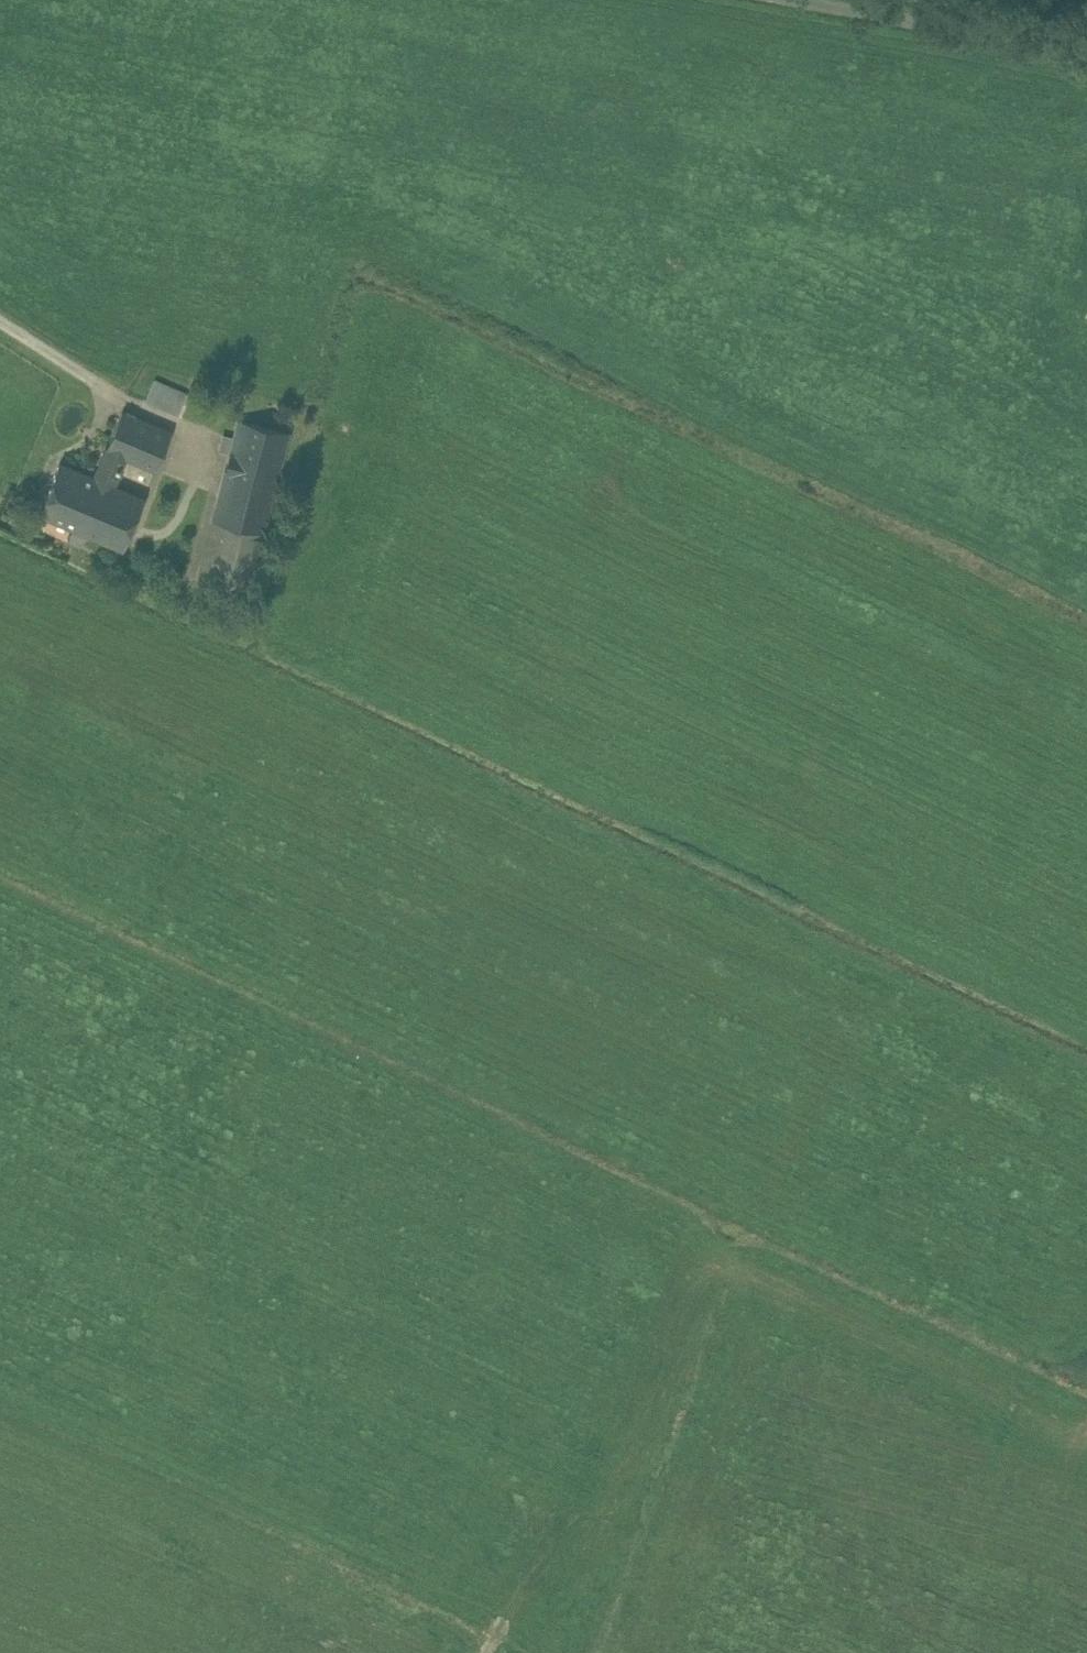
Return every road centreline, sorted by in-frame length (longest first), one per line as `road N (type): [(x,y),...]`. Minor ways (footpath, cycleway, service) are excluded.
road 1 (unclassified): [(795,0),(1086,56)]

